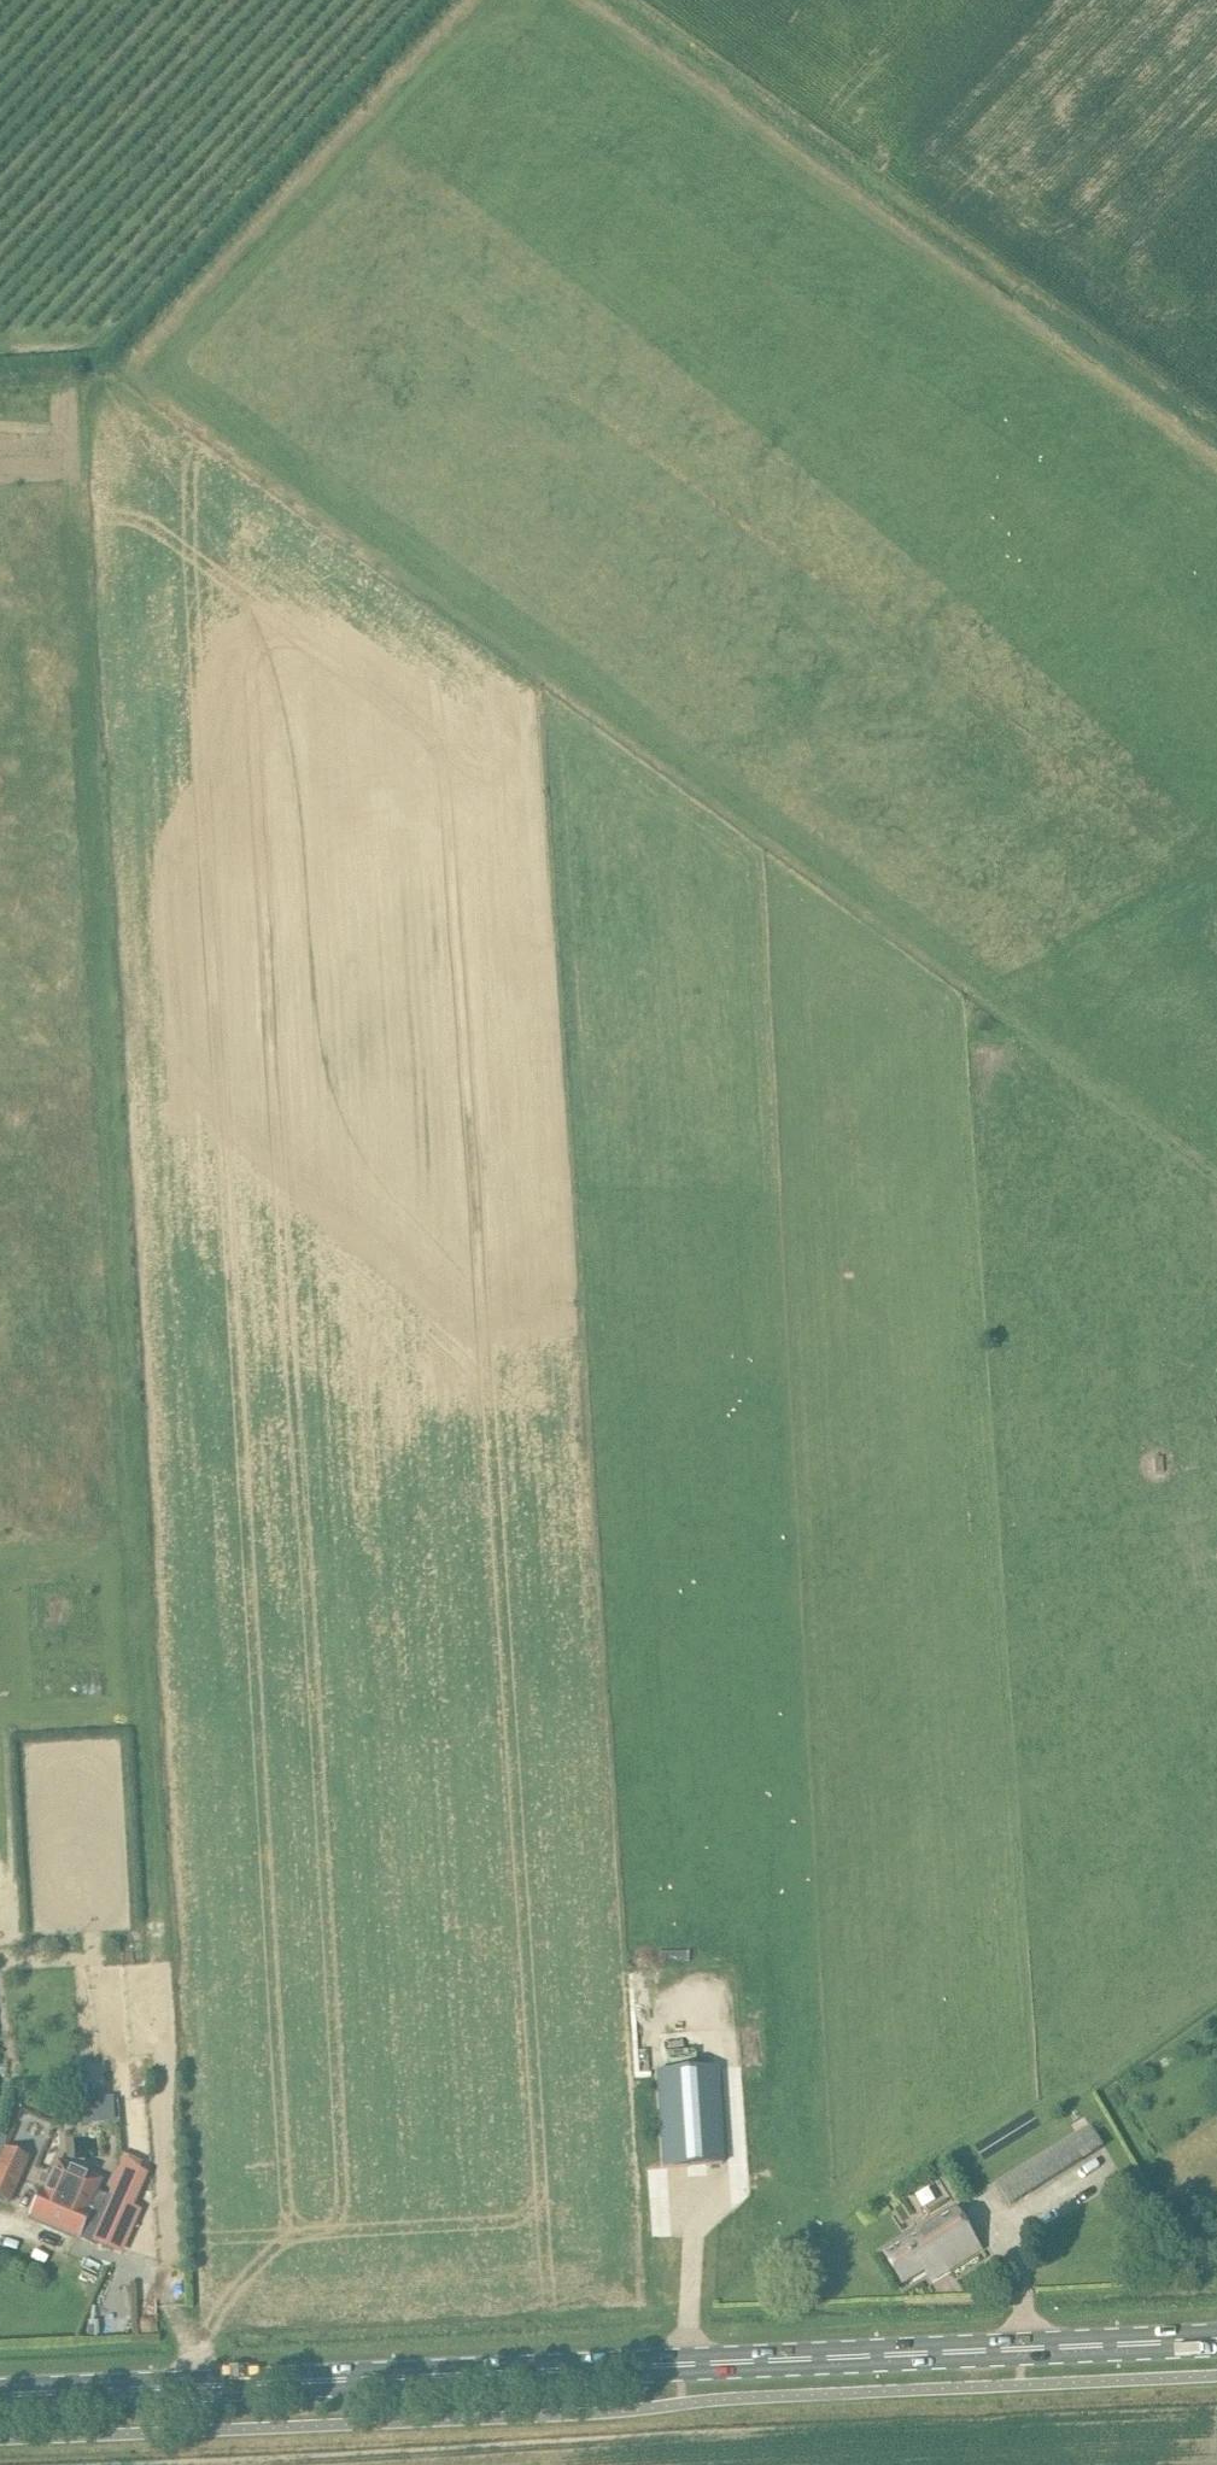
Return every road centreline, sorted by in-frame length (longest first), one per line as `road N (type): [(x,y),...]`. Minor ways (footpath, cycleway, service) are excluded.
road 1 (primary): [(0,2394),(1216,2342)]

